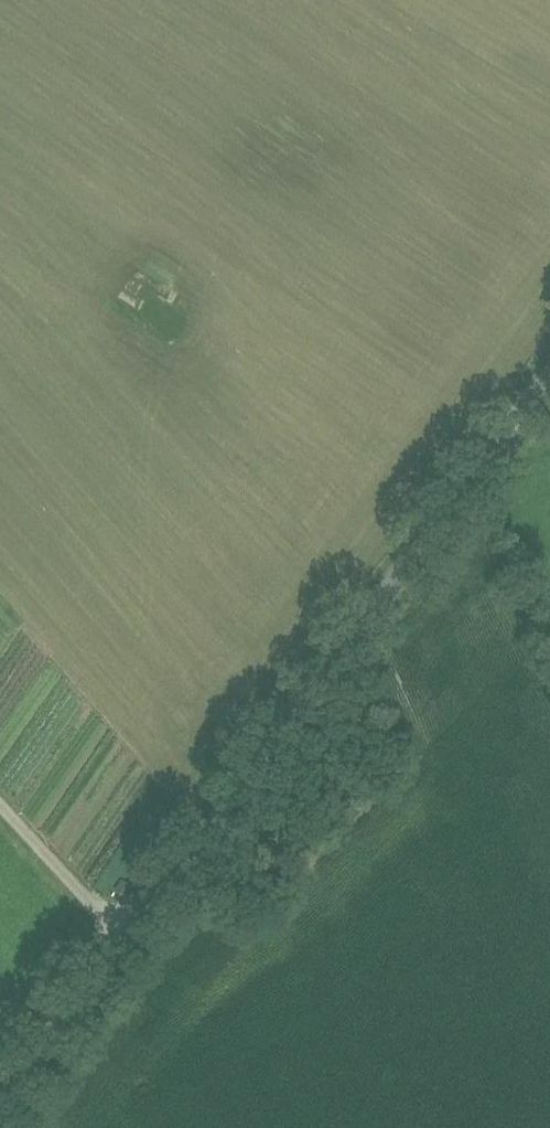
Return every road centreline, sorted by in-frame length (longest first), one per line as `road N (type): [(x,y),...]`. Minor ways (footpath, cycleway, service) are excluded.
road 1 (unclassified): [(0,1094),(549,383)]

